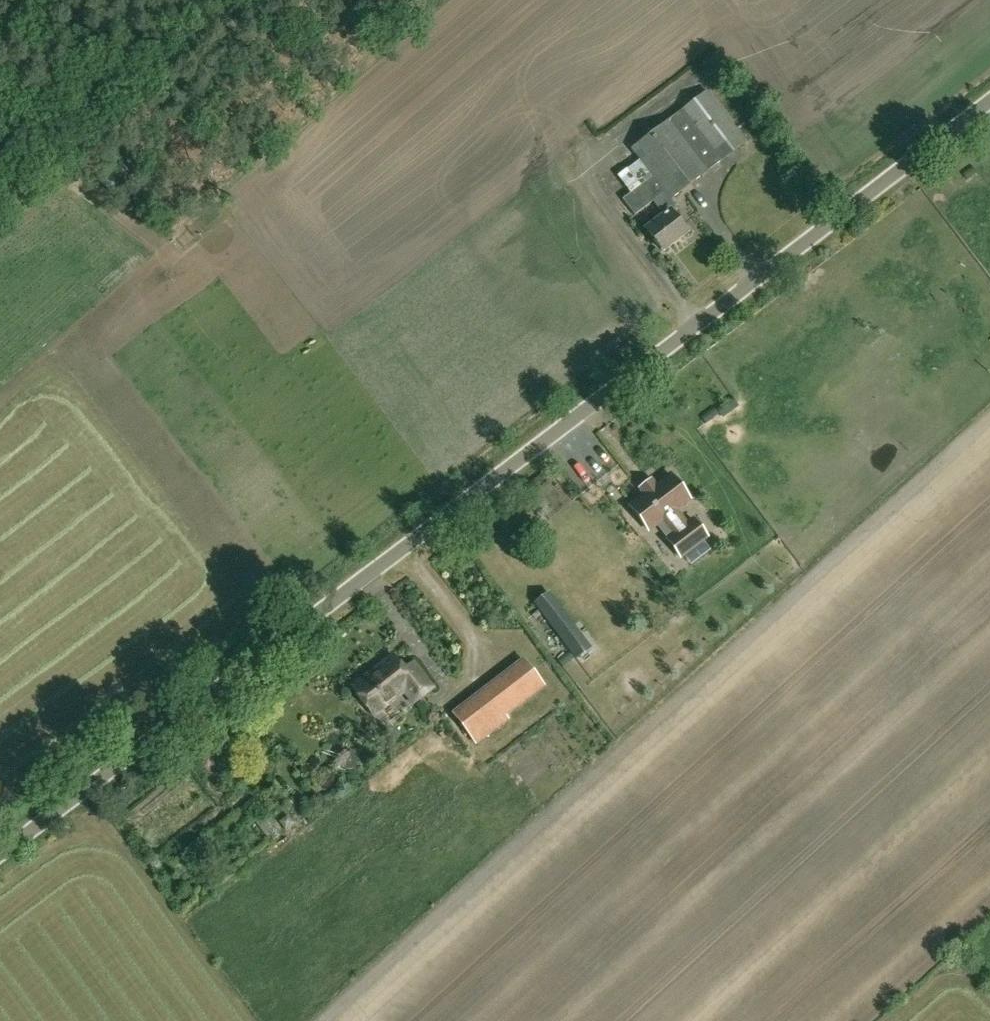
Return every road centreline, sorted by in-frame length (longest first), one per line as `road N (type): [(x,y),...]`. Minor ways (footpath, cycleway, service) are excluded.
road 1 (unclassified): [(0,861),(989,117)]

